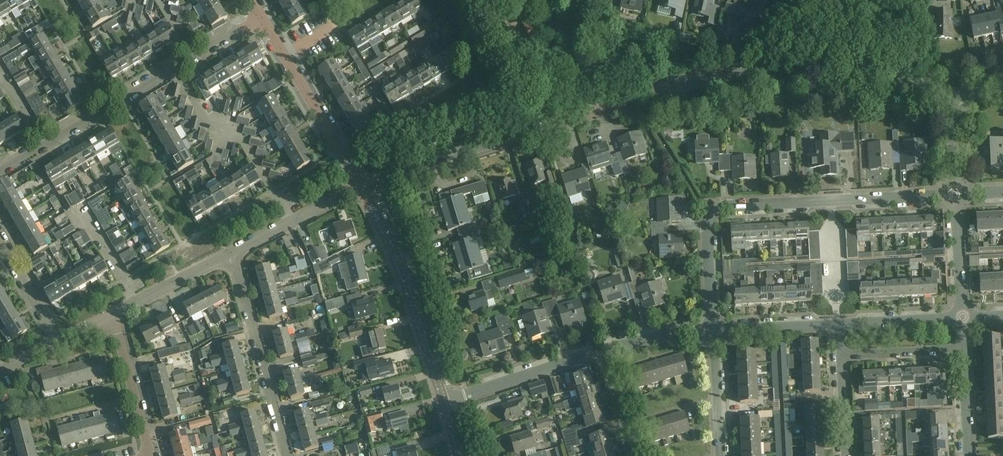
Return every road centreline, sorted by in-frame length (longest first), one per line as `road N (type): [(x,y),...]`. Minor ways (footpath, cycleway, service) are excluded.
road 1 (residential): [(363,188),(692,75),(733,67),(854,75)]
road 2 (residential): [(714,331),(707,223),(715,208),(954,194)]
road 3 (residential): [(0,172),(263,18)]
road 4 (tertiary): [(444,400),(405,281),(363,188)]
road 5 (residential): [(287,455),(232,251)]
road 6 (residential): [(444,400),(604,350)]
road 7 (tertiary): [(363,188),(288,57)]
road 8 (residential): [(150,455),(113,313)]
road 9 (residential): [(232,251),(363,188)]
road 10 (residential): [(113,313),(232,251)]
road 11 (residential): [(714,331),(840,324)]
road 12 (residential): [(720,455),(714,331)]
road 13 (residential): [(962,317),(954,194)]
road 14 (residential): [(840,324),(962,317)]
road 15 (residential): [(842,355),(964,348)]

